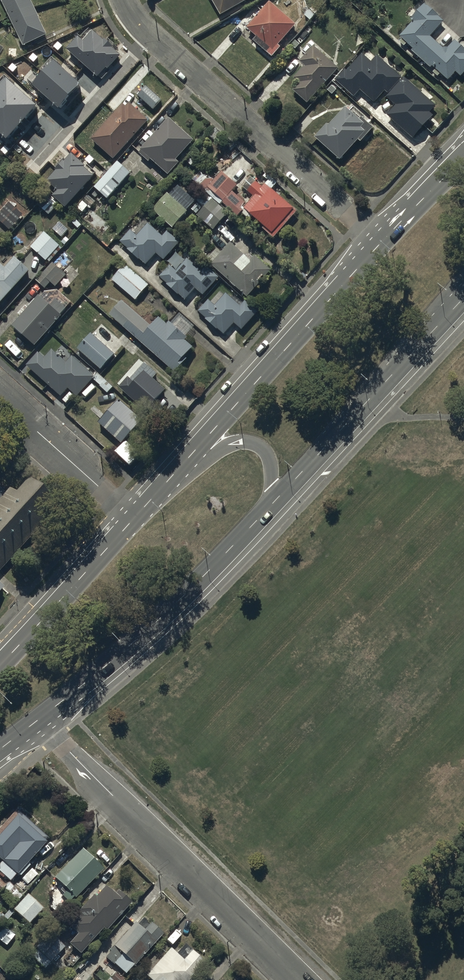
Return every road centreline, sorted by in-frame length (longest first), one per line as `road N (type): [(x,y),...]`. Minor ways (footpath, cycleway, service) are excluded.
road 1 (residential): [(294,979),(38,720)]
road 2 (residential): [(382,241),(150,37),(124,0)]
road 3 (primary): [(271,505),(157,620),(38,720)]
road 4 (primary): [(171,478),(382,241)]
road 5 (primary): [(463,298),(271,505)]
road 6 (primary): [(0,666),(134,519)]
road 7 (residential): [(134,519),(0,398)]
road 8 (primary): [(171,478),(250,442),(269,459),(271,505)]

